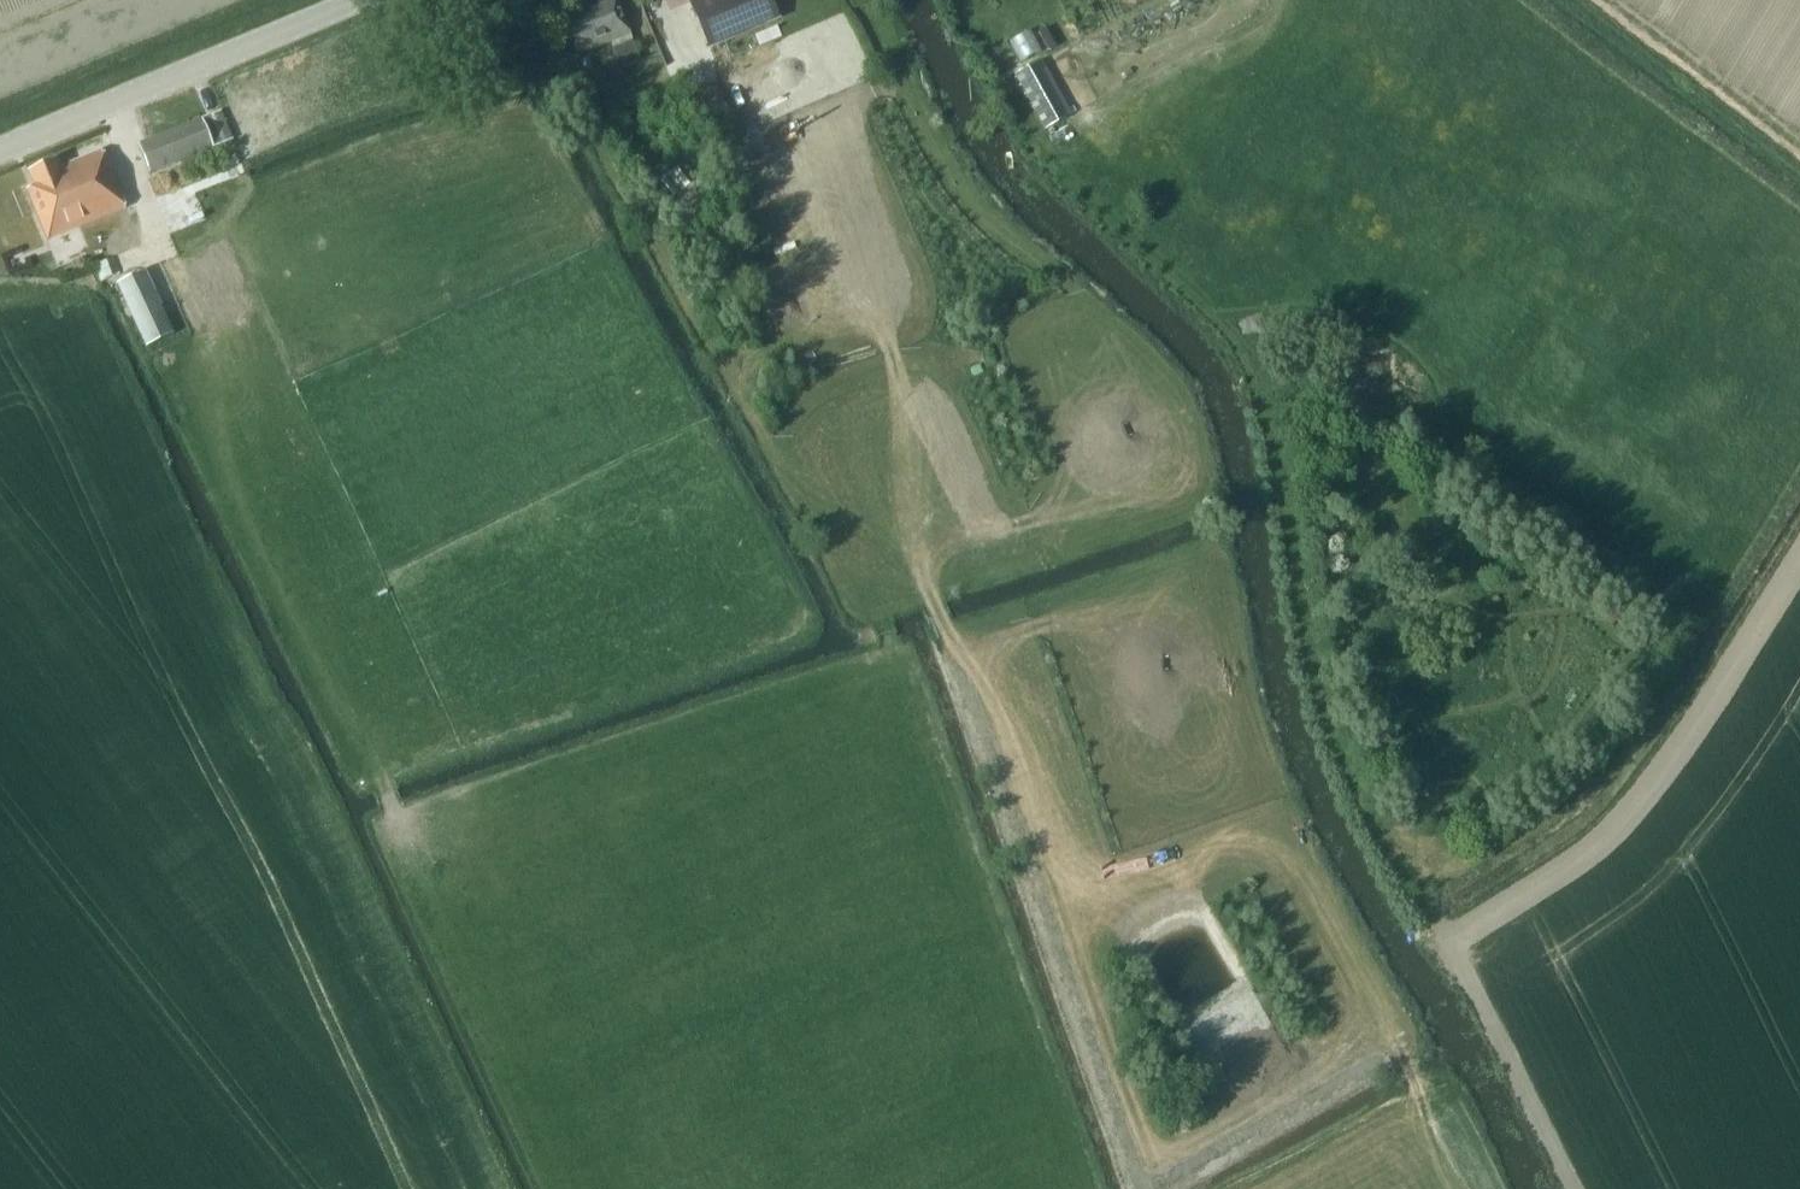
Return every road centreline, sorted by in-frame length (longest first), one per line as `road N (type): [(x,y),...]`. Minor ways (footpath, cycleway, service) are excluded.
road 1 (tertiary): [(0,149),(357,0)]

